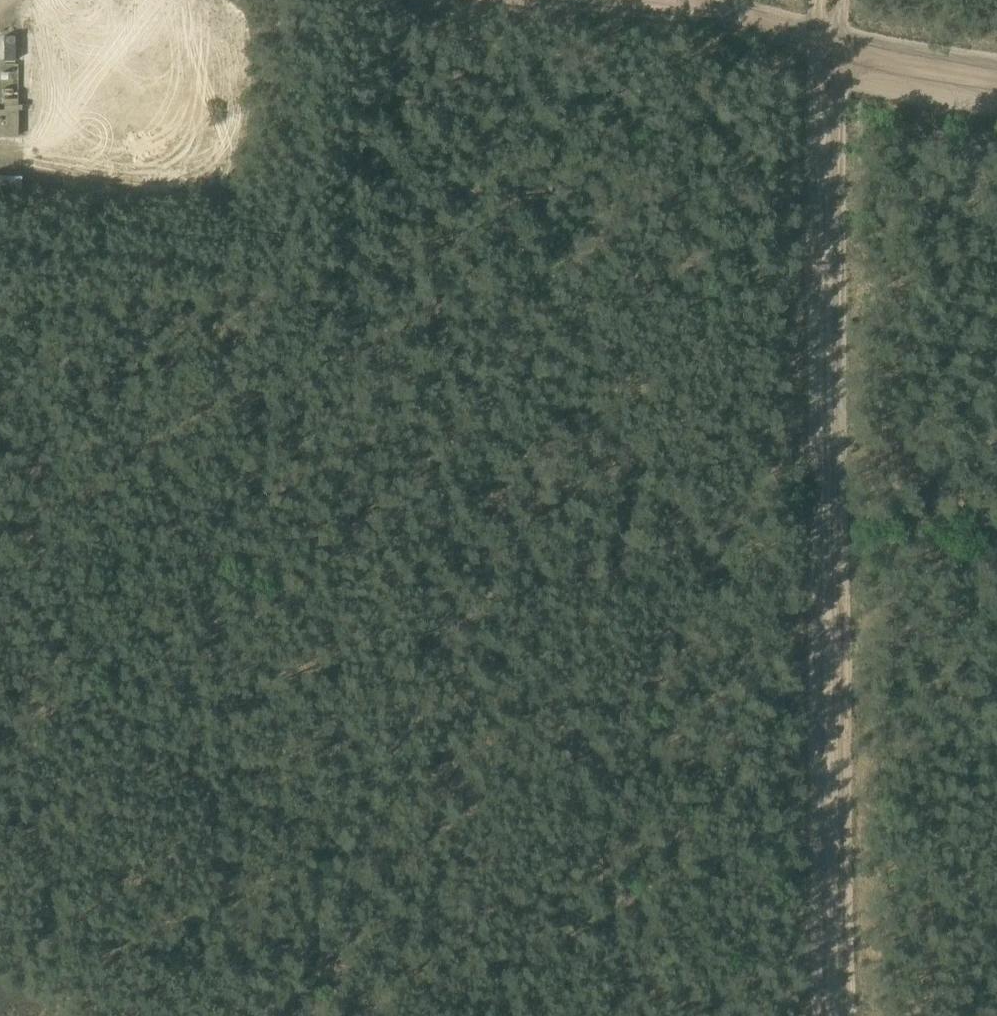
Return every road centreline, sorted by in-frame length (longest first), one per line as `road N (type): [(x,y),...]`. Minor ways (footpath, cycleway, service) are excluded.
road 1 (track): [(828,0),(839,1015)]
road 2 (track): [(597,0),(797,32),(996,79)]

